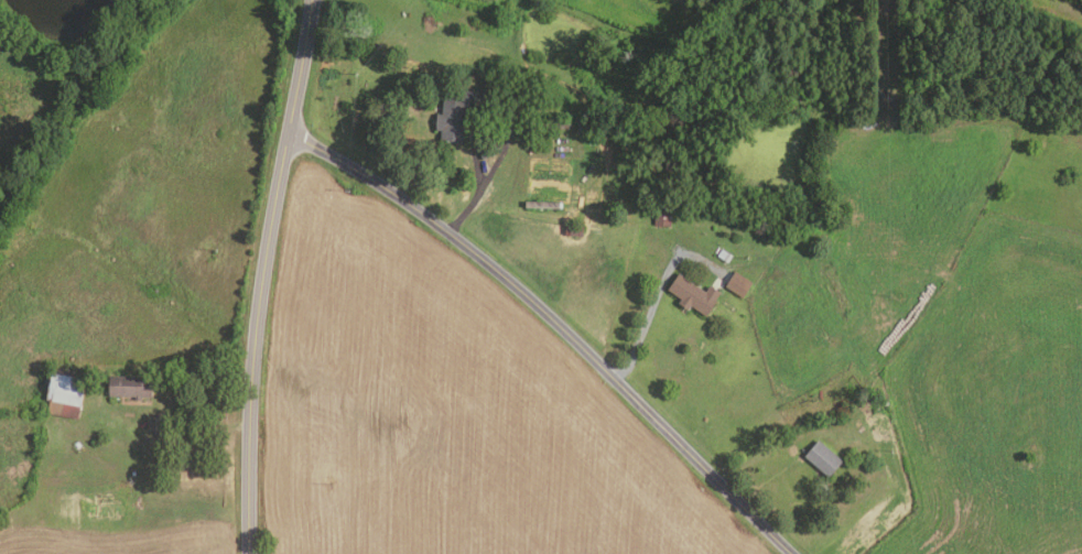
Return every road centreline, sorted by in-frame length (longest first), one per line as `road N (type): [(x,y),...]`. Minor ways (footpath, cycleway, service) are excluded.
road 1 (residential): [(790,553),(474,251),(387,189),(288,135)]
road 2 (primary): [(248,553),(259,304),(311,0)]

